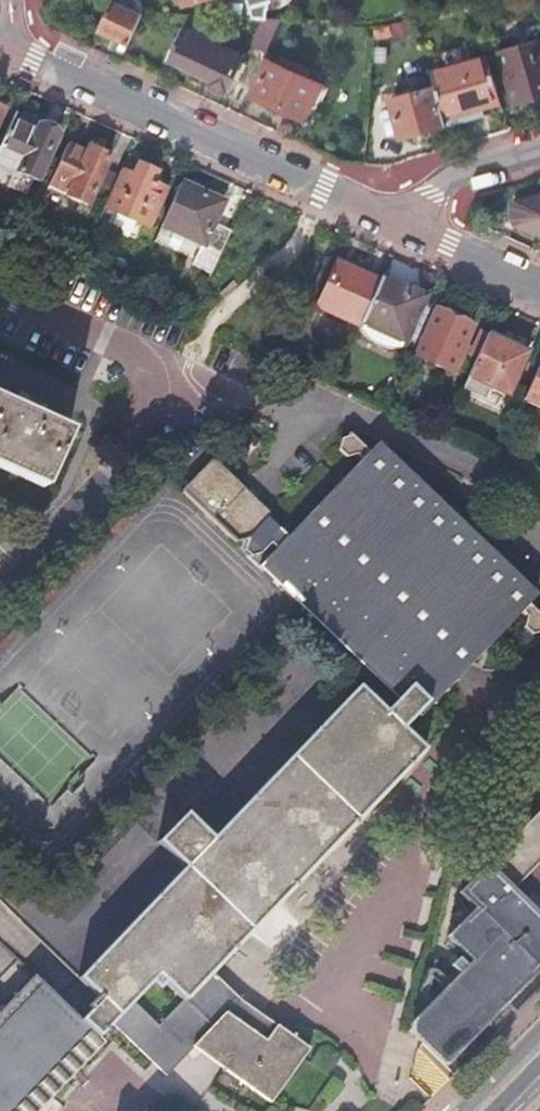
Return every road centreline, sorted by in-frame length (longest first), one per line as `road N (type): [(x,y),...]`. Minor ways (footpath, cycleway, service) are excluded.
road 1 (residential): [(0,39),(374,208)]
road 2 (residential): [(151,388),(149,422),(131,452),(0,593)]
road 3 (residential): [(151,388),(133,355),(0,290)]
road 4 (residential): [(374,208),(539,285)]
road 5 (residential): [(539,153),(374,208)]

